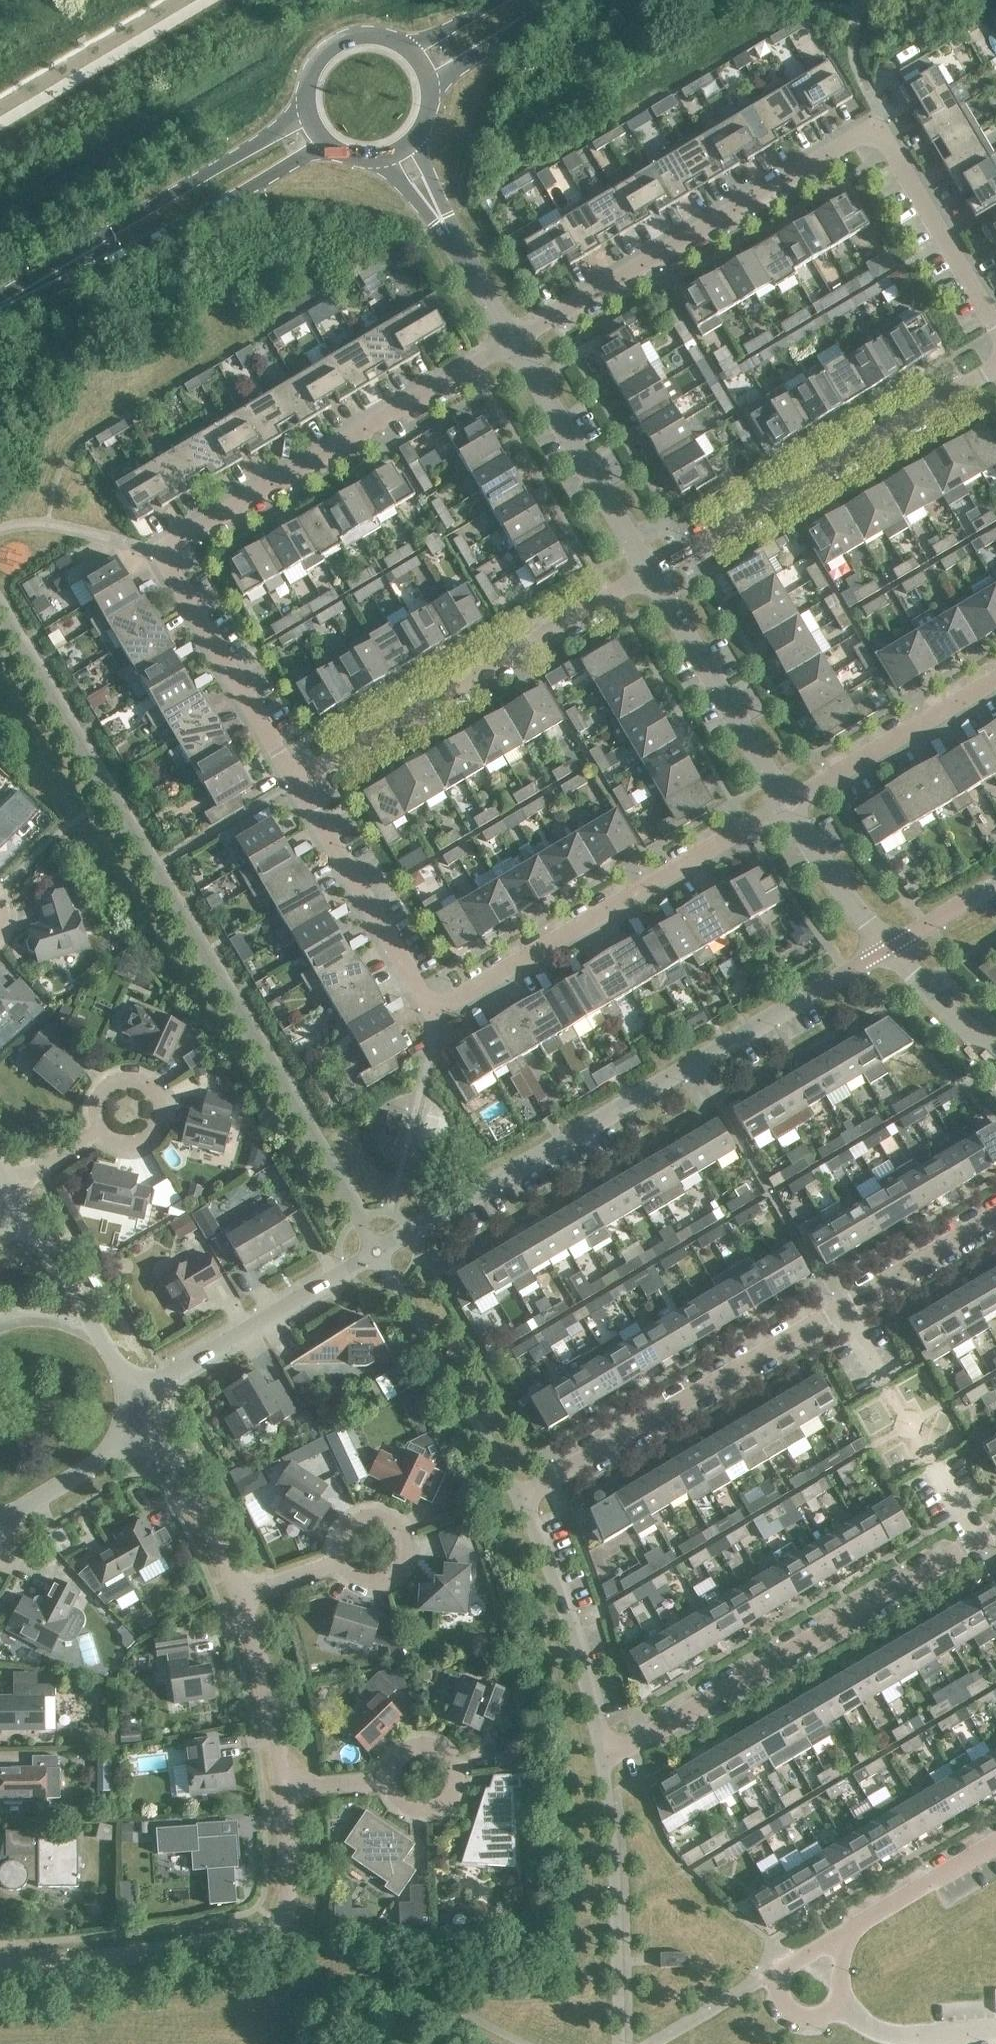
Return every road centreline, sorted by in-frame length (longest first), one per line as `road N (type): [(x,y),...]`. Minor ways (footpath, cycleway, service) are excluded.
road 1 (residential): [(995,1218),(524,1497),(574,1622),(609,1762),(995,1526)]
road 2 (residential): [(142,1394),(887,951)]
road 3 (residential): [(296,787),(172,573),(168,552),(512,342)]
road 4 (residential): [(790,808),(448,1010),(424,1000),(296,787)]
road 5 (residential): [(995,327),(883,136),(869,136),(512,342)]
road 6 (residential): [(296,787),(652,577)]
road 7 (residential): [(652,577),(995,369)]
road 8 (secondary): [(307,111),(107,232),(20,295)]
road 9 (secondary): [(20,295),(122,253),(326,145)]
road 10 (residential): [(287,1921),(233,1944),(0,1968)]
road 11 (unclassified): [(652,577),(512,342)]
road 12 (unclassified): [(790,808),(652,577)]
road 13 (residential): [(866,1923),(787,1970),(782,1994),(790,2014),(816,2023),(835,2004),(848,1946)]
road 14 (residential): [(790,808),(995,684)]
road 15 (residential): [(142,1394),(24,1212)]
road 16 (residential): [(393,1784),(398,1761),(428,1744),(450,1751),(463,1770),(456,1804),(435,1816),(412,1812),(396,1795)]
road 17 (residential): [(337,1567),(363,1586),(385,1582),(401,1566),(403,1544),(391,1524),(357,1518),(339,1533),(333,1555)]
road 18 (residential): [(286,1788),(241,1594)]
road 19 (residential): [(98,1136),(125,1152),(145,1146),(158,1128),(157,1107),(144,1091),(112,1089),(97,1104),(94,1125)]
road 20 (residential): [(241,1594),(170,1458),(148,1431)]
road 21 (residential): [(3,1527),(148,1431)]
road 22 (unclassified): [(887,951),(790,808)]
road 23 (secondary): [(433,89),(563,0)]
road 24 (unclassified): [(995,1059),(887,951)]
road 25 (residential): [(995,1846),(866,1923)]
road 26 (secondary): [(403,45),(363,36),(325,54),(313,70),(307,111)]
road 27 (unclassified): [(376,162),(467,259)]
road 28 (residential): [(287,1921),(286,1788)]
road 29 (unclassified): [(467,259),(417,142)]
road 30 (residential): [(887,951),(995,887)]

